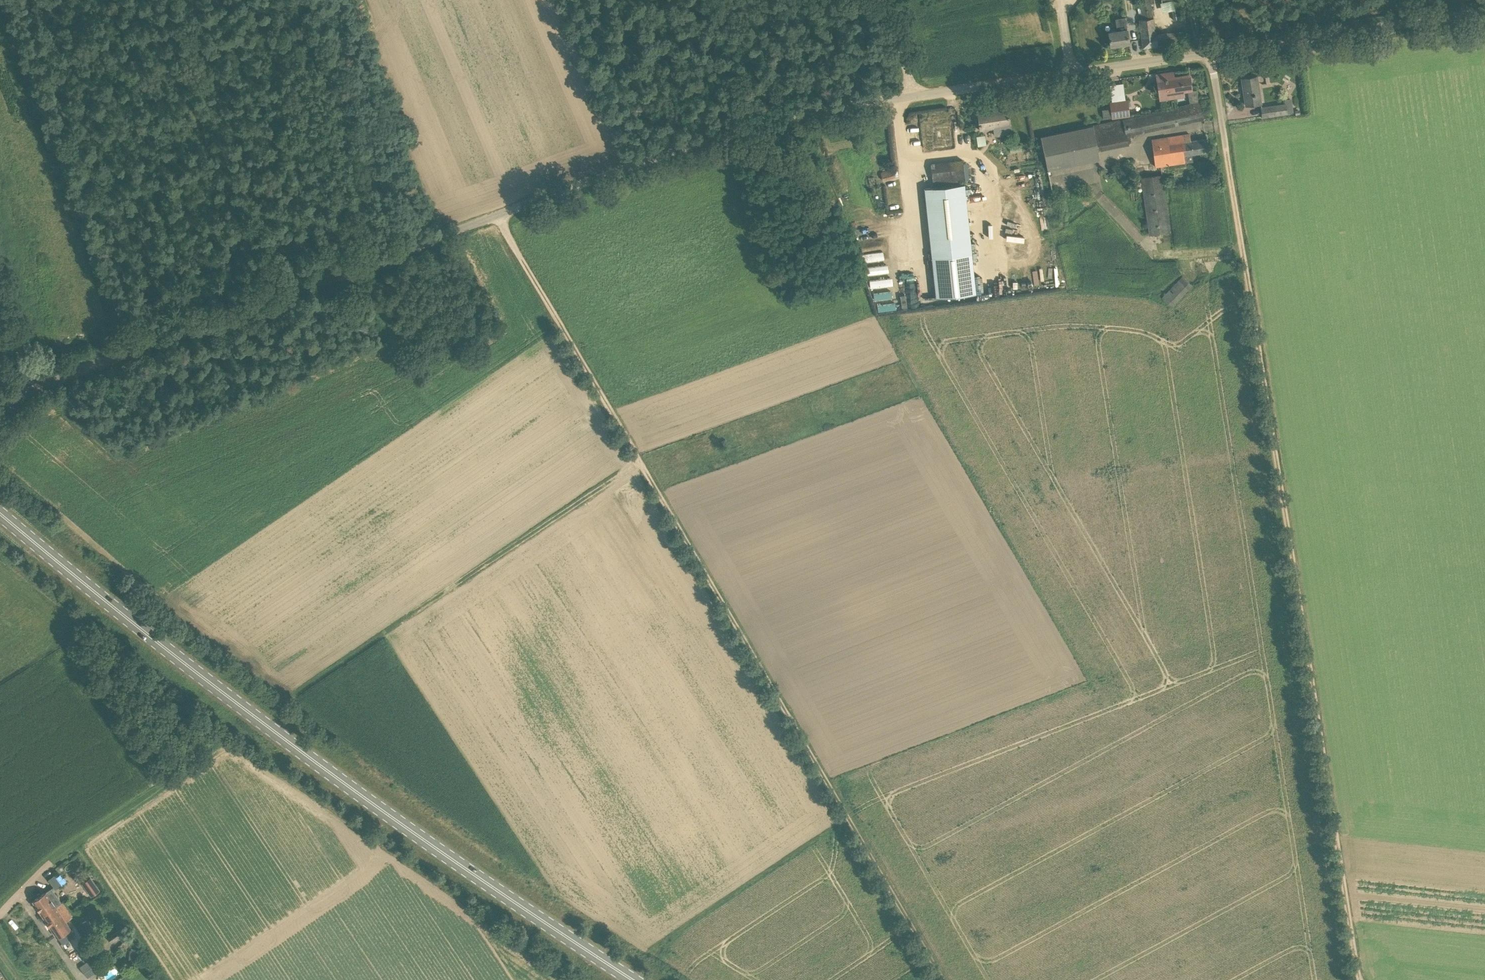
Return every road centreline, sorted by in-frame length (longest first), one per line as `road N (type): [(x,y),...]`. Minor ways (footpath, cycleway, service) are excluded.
road 1 (unclassified): [(1484,9),(837,100),(740,121),(44,383),(0,417)]
road 2 (track): [(1356,979),(1206,47)]
road 3 (track): [(942,979),(494,214)]
road 4 (primary): [(636,979),(401,823),(178,659),(0,513)]
road 5 (track): [(284,699),(637,458)]
road 6 (track): [(647,948),(846,815)]

